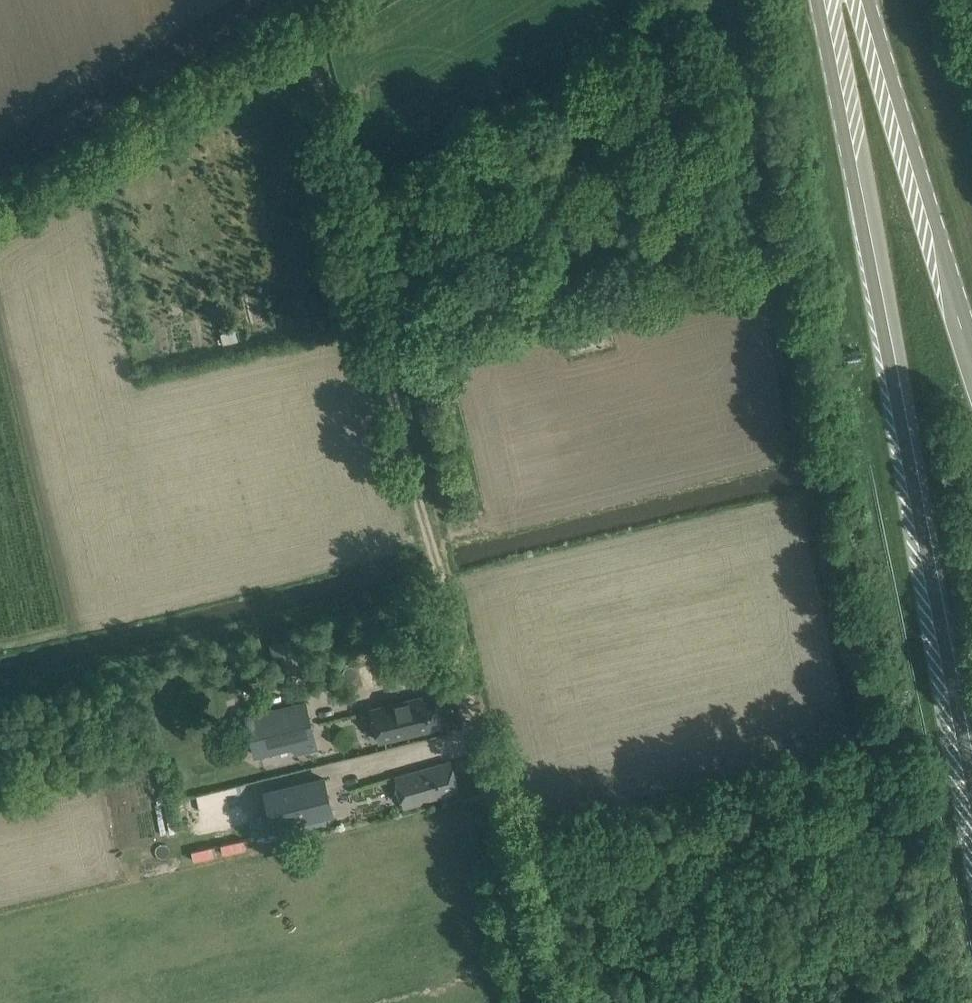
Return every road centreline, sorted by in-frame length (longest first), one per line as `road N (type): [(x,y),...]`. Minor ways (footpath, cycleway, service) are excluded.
road 1 (track): [(543,1002),(296,21)]
road 2 (primary): [(816,0),(971,807)]
road 3 (track): [(0,202),(330,0)]
road 4 (primary): [(971,341),(869,0)]

